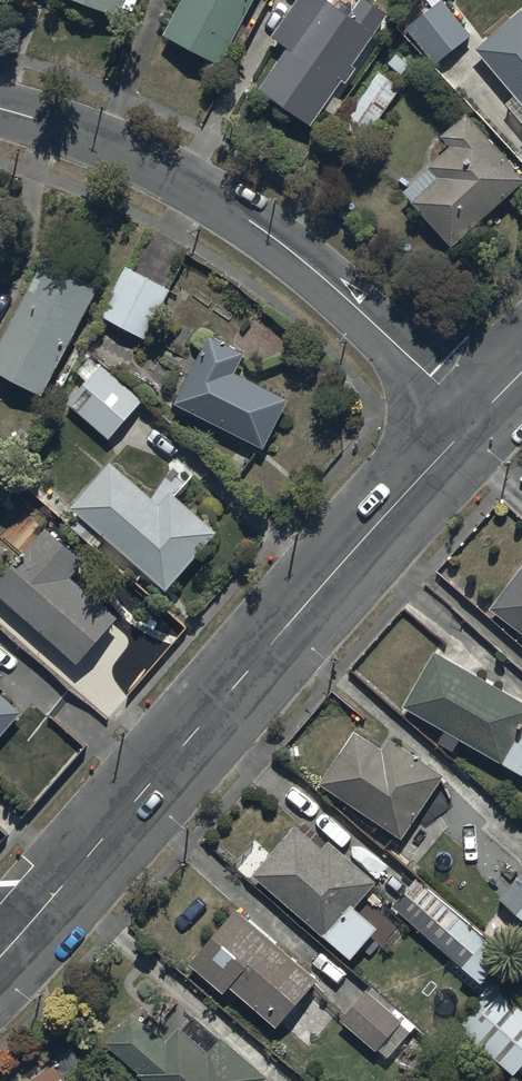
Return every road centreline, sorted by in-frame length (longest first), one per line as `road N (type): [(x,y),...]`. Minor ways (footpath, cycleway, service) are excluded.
road 1 (tertiary): [(0,971),(474,421)]
road 2 (residential): [(474,421),(260,227),(114,146),(0,111)]

